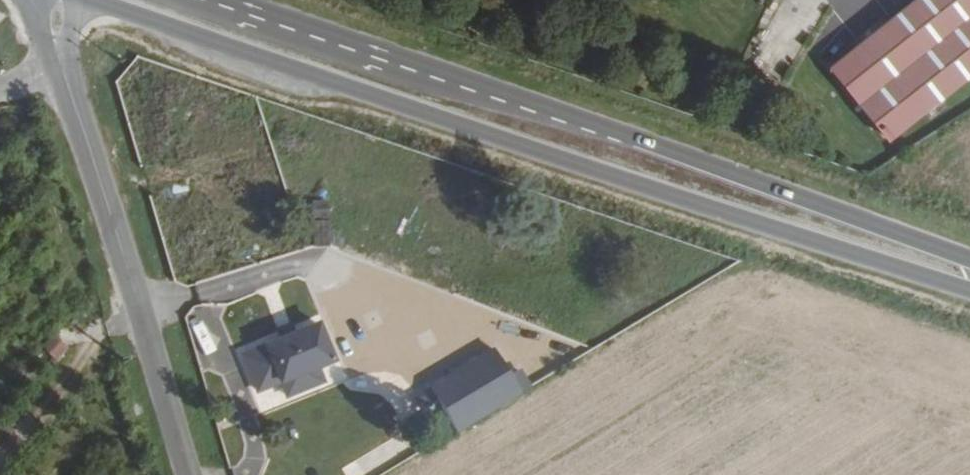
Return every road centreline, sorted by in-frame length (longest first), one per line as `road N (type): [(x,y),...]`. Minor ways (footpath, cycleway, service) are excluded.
road 1 (primary): [(99,0),(969,291)]
road 2 (tertiary): [(613,134),(431,88),(165,0)]
road 3 (tertiary): [(190,474),(64,74)]
road 4 (primary): [(613,134),(223,0)]
road 5 (primary): [(969,262),(613,134)]

